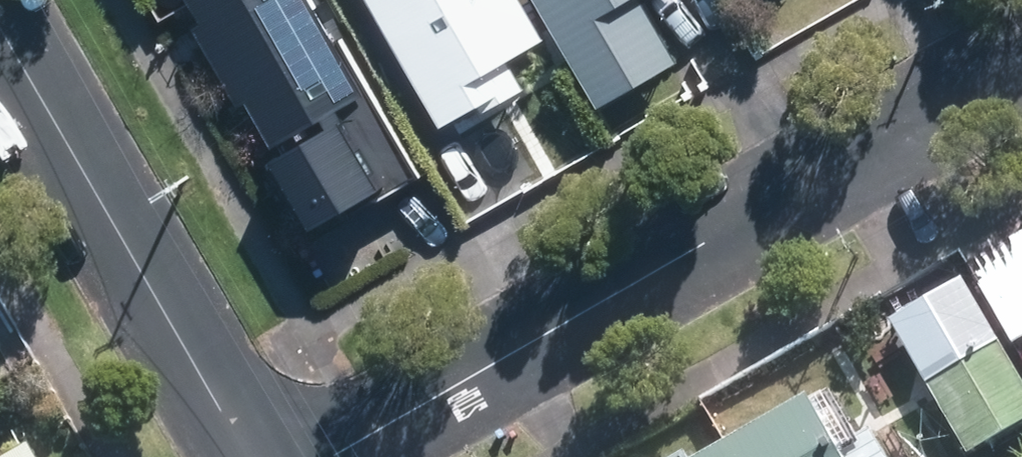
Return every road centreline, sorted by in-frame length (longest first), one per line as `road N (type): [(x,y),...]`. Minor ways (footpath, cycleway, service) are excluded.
road 1 (residential): [(328,456),(1021,60)]
road 2 (tertiary): [(253,456),(0,27)]

